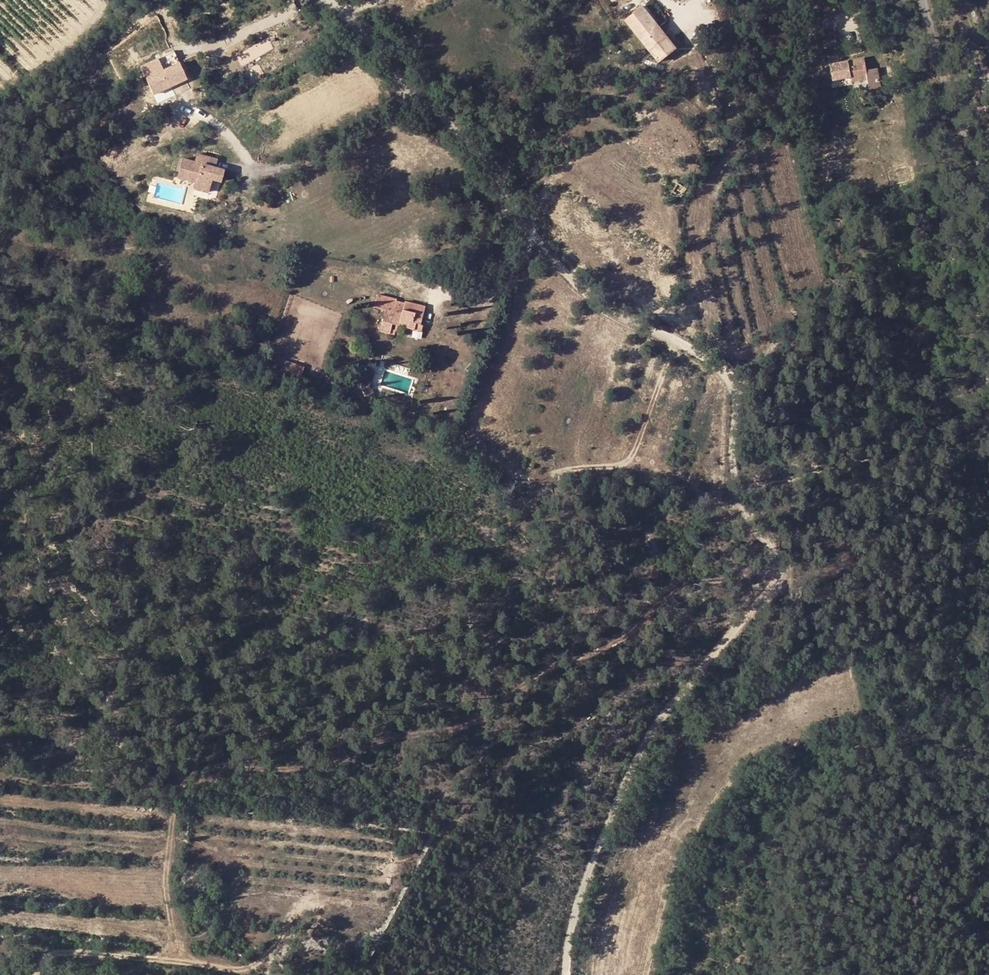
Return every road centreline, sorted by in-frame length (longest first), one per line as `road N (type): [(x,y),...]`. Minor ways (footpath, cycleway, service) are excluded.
road 1 (track): [(244,974),(178,961),(167,885),(182,788),(237,769),(345,759),(377,742),(479,720),(549,668),(636,630),(680,590),(699,581),(777,574)]
road 2 (track): [(568,974),(597,848),(653,729),(775,582),(779,541),(749,510),(738,472)]
road 3 (track): [(544,245),(593,301),(719,367),(735,396),(738,472)]
road 4 (residential): [(333,0),(482,160),(544,245)]
road 5 (track): [(674,342),(633,456),(624,464),(545,477)]
road 6 (residential): [(925,0),(946,83),(980,170)]
road 7 (track): [(0,801),(174,816)]
road 8 (track): [(178,961),(58,952),(37,974)]

